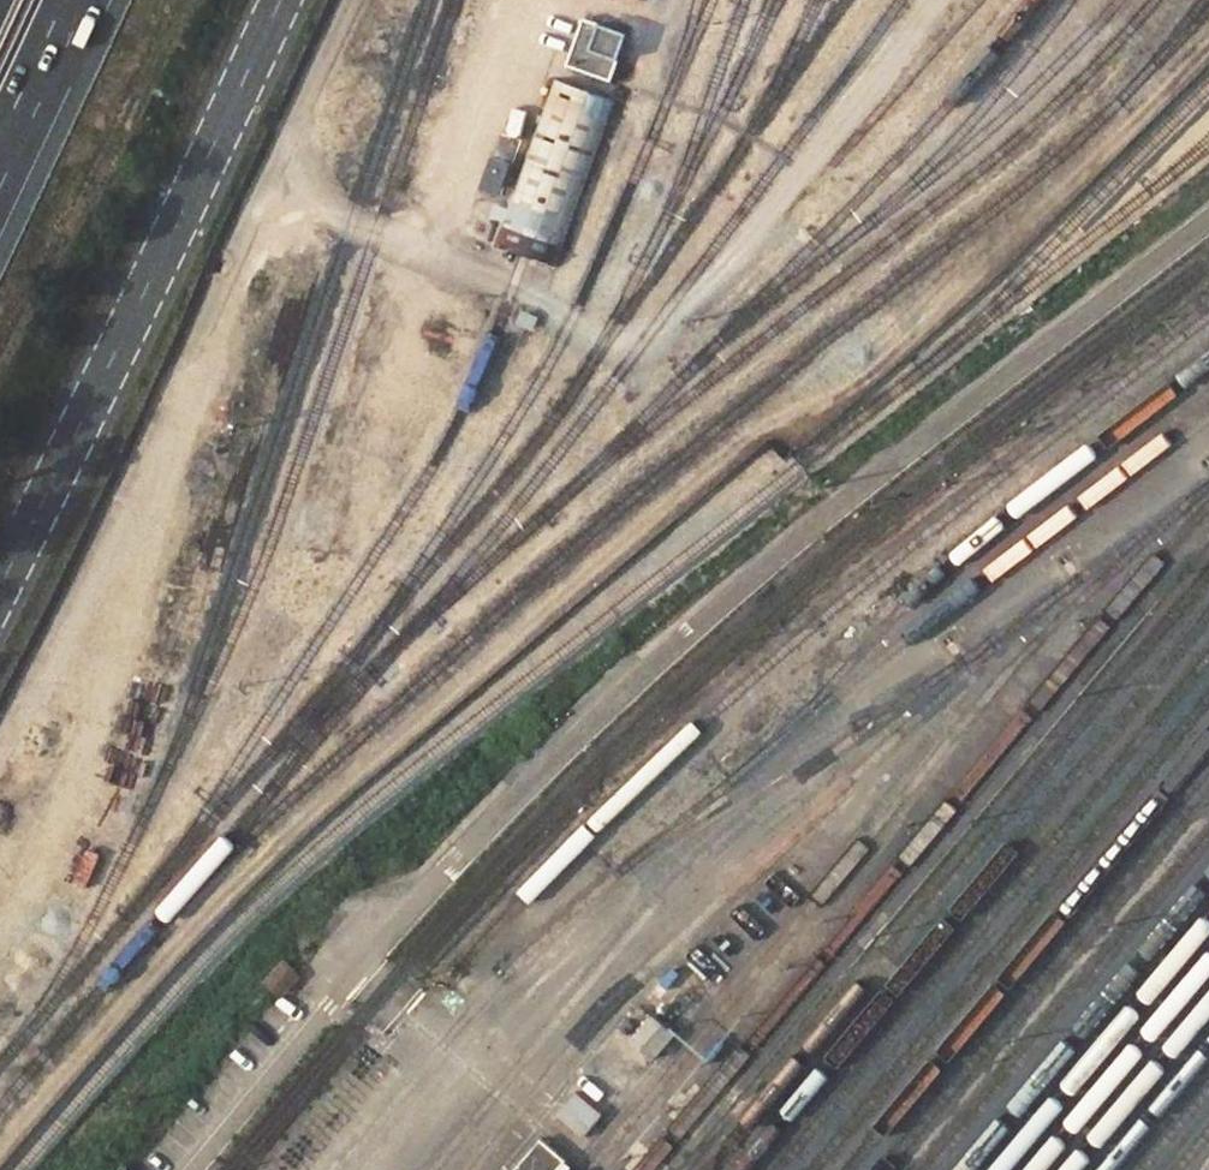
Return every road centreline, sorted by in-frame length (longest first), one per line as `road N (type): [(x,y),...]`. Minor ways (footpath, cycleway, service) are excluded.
road 1 (secondary): [(280,0),(0,587)]
road 2 (motorway): [(0,164),(76,0)]

